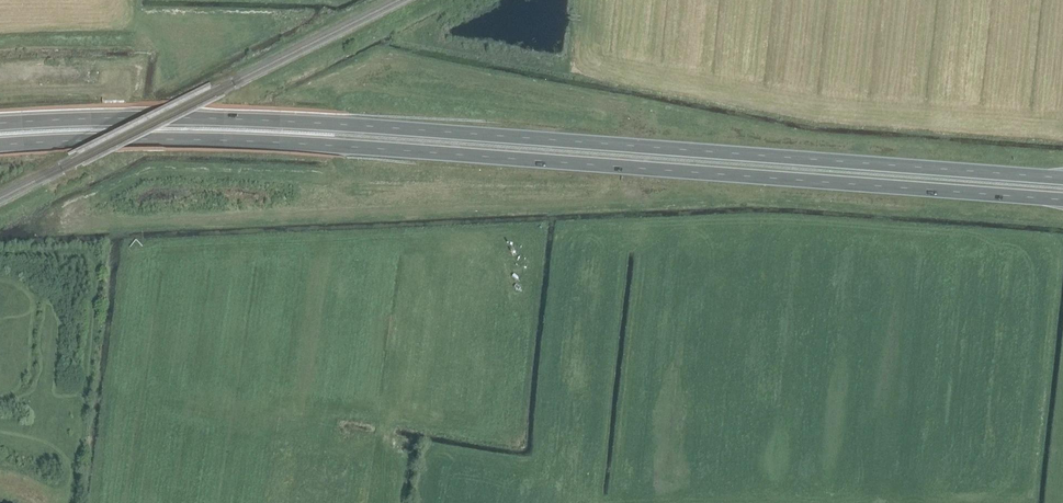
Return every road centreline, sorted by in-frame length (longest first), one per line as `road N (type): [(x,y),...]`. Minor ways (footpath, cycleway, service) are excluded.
road 1 (trunk): [(0,145),(273,142),(1062,199)]
road 2 (trunk): [(1062,177),(294,122),(0,123)]

